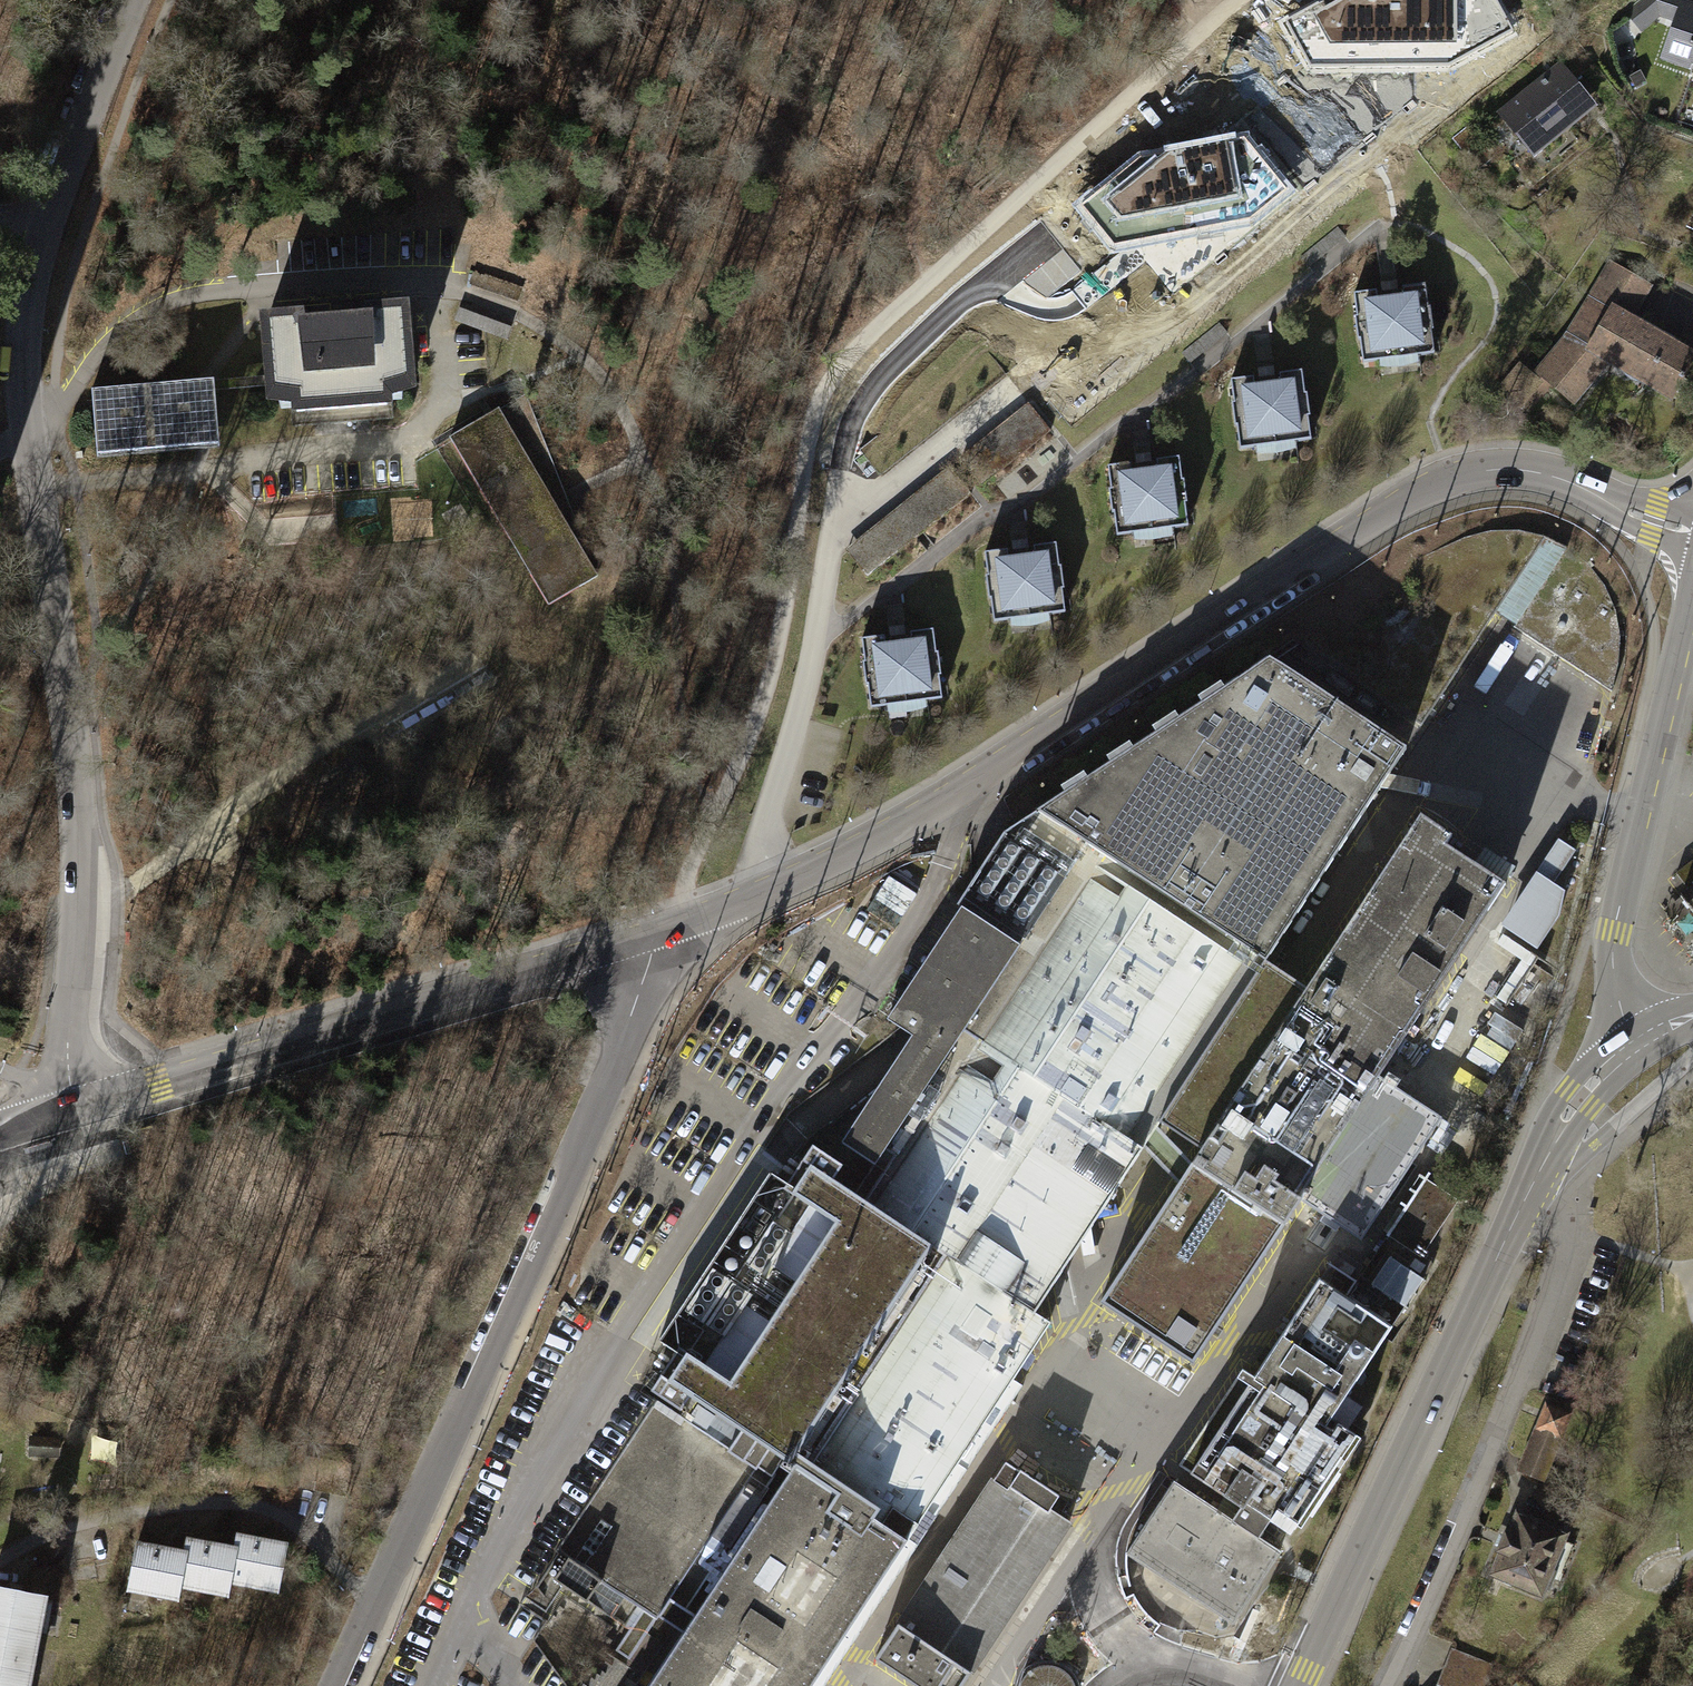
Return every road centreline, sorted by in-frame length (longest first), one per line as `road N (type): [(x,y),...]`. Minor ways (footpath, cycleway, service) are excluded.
road 1 (unclassified): [(1692,534),(1511,469),(1445,481),(1049,730),(754,902),(663,931)]
road 2 (unclassified): [(77,1111),(68,1048),(78,775),(28,437),(32,275),(62,180),(139,0)]
road 3 (unclassified): [(663,931),(617,1062),(342,1685)]
road 4 (unclassified): [(663,931),(77,1111)]
road 5 (tertiary): [(1298,1685),(1535,1178)]
road 6 (residential): [(1394,1685),(1431,1616),(1520,1387),(1571,1228),(1561,1201),(1535,1178)]
road 7 (tertiary): [(1692,604),(1613,934),(1617,1000),(1632,1047)]
road 8 (tertiary): [(1535,1178),(1580,1096),(1632,1047)]
road 9 (track): [(0,35),(29,139),(62,180)]

